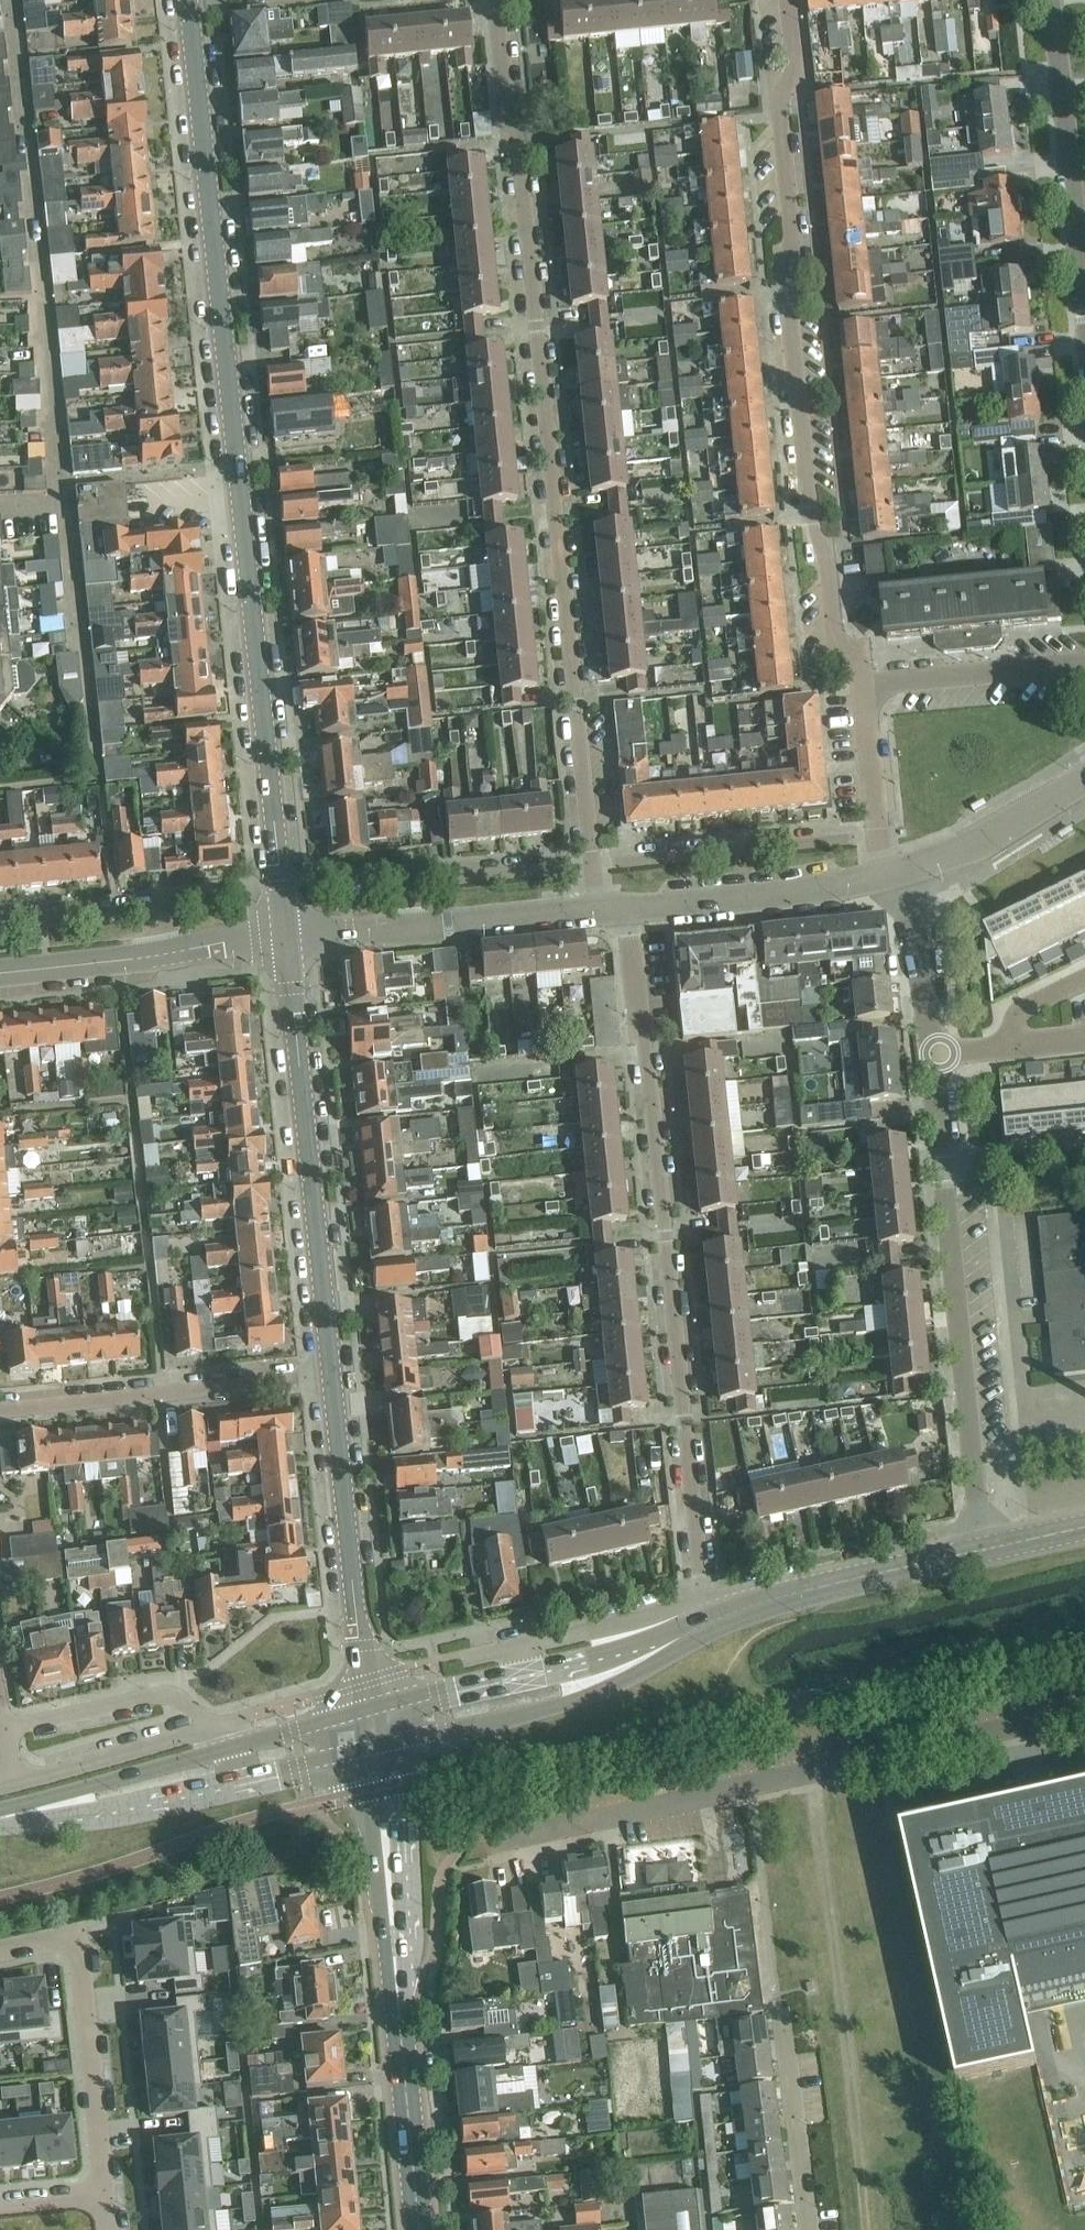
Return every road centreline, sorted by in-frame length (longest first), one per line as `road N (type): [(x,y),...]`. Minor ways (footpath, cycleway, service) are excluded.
road 1 (residential): [(288,936),(187,0)]
road 2 (residential): [(593,864),(496,0)]
road 3 (residential): [(789,0),(795,62),(780,98),(793,239),(784,264),(812,529),(827,566),(836,637),(859,662),(861,684)]
road 4 (residential): [(633,909),(706,1591)]
road 5 (unclassified): [(492,1844),(1084,1712)]
road 6 (residential): [(982,1550),(930,1053)]
road 7 (tertiary): [(333,1374),(288,936)]
road 8 (secondary): [(397,1749),(584,1699),(690,1649),(710,1621)]
road 9 (residential): [(0,1410),(333,1374)]
road 10 (residential): [(0,1950),(45,1940),(77,1948),(105,2194)]
road 11 (residential): [(1084,303),(1050,0)]
road 12 (tertiary): [(363,1661),(333,1374)]
road 13 (residential): [(877,836),(593,864)]
road 14 (secondary): [(710,1621),(982,1550)]
road 15 (tertiary): [(399,2017),(411,1966),(397,1749)]
road 16 (tertiary): [(361,1758),(399,2017)]
road 17 (tertiary): [(633,909),(881,876)]
road 18 (secondary): [(4,1819),(77,1821),(233,1787)]
road 19 (secondary): [(222,1753),(65,1793),(4,1819)]
road 20 (residential): [(213,1729),(174,1697),(0,1732)]
road 21 (residential): [(806,2229),(779,2004)]
road 22 (residential): [(1084,662),(861,684)]
road 23 (residential): [(213,1729),(6,1787)]
road 24 (tertiary): [(420,2229),(399,2017)]
road 25 (tertiary): [(908,870),(980,842),(1084,778)]
road 26 (secondary): [(710,1621),(520,1678)]
road 27 (residential): [(0,973),(188,949)]
road 28 (residential): [(593,864),(405,882)]
road 29 (tertiary): [(410,932),(597,913)]
road 30 (residential): [(930,1053),(908,870)]
road 31 (residential): [(861,684),(877,836)]
road 32 (residential): [(661,1613),(514,1648)]
road 33 (residential): [(140,909),(0,924)]
road 34 (secondary): [(355,1719),(222,1753)]
road 35 (secondary): [(520,1678),(390,1710)]
road 36 (secondary): [(233,1787),(361,1758)]
road 37 (tertiary): [(288,936),(410,932)]

